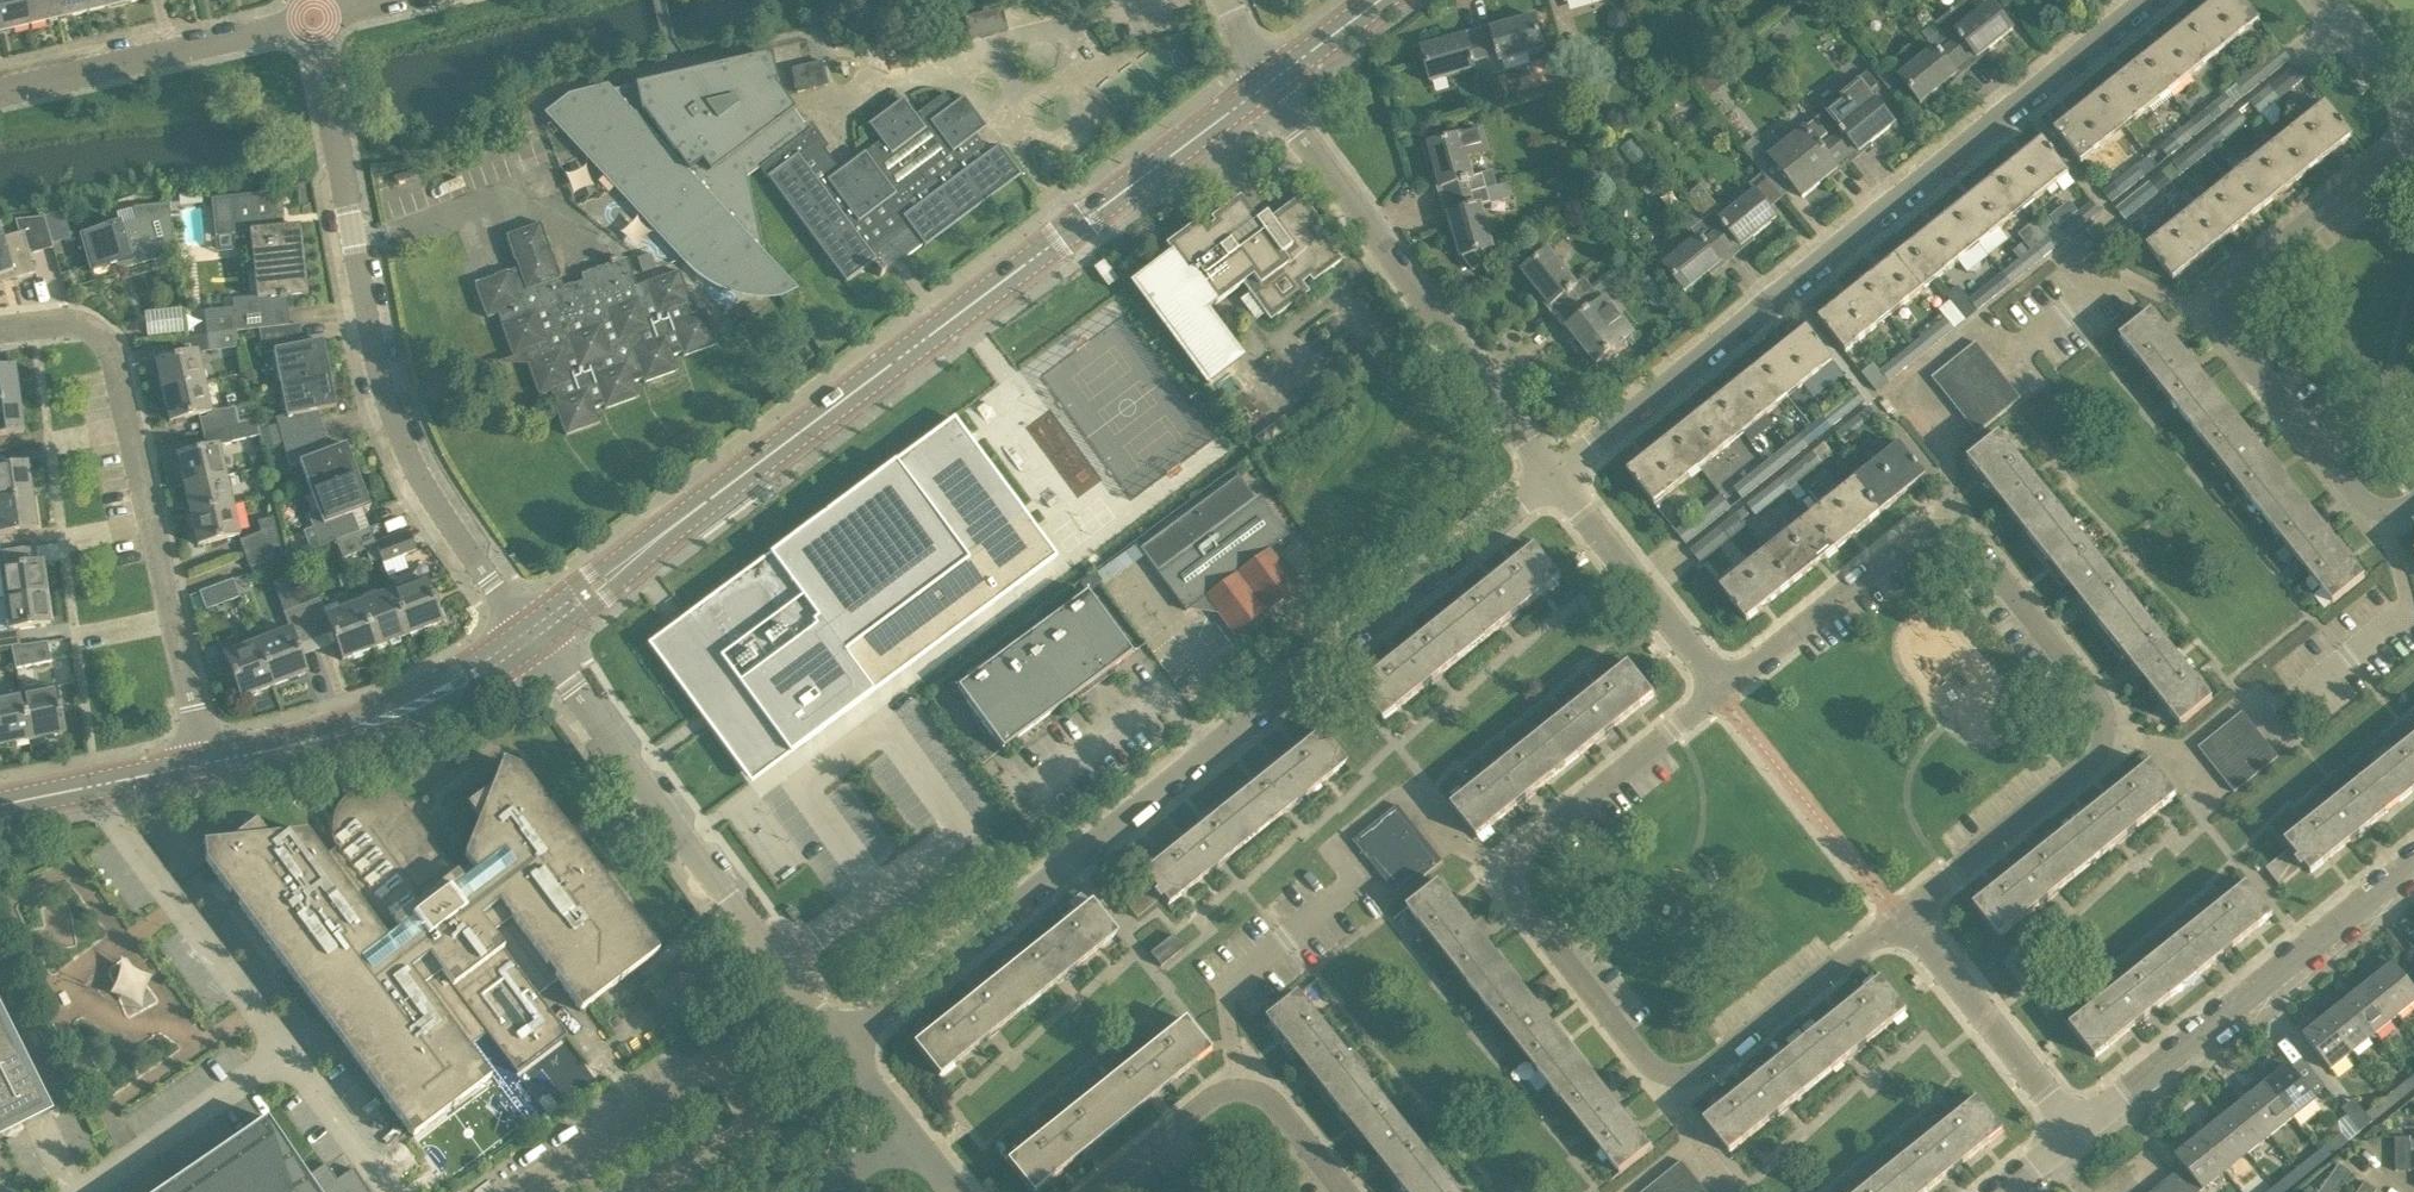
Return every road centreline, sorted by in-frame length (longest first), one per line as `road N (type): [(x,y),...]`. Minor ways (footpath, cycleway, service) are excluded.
road 1 (residential): [(834,1038),(1562,476)]
road 2 (tertiary): [(525,624),(1268,82)]
road 3 (residential): [(1718,681),(1490,863),(1497,900),(1666,1090),(1685,1084),(1893,913)]
road 4 (residential): [(1893,913),(2101,742),(2108,726),(2101,694),(1939,510),(1923,510),(1718,681)]
road 5 (residential): [(1562,476),(2147,0)]
road 6 (residential): [(525,624),(427,496),(381,396),(312,12)]
road 7 (residential): [(2413,497),(2385,513),(2361,502),(2219,312),(2229,282),(2413,132)]
road 8 (residential): [(200,763),(102,334),(66,313),(0,321)]
road 9 (residential): [(834,1038),(525,624)]
road 10 (residential): [(1562,476),(1295,128),(1268,82)]
road 11 (residential): [(2078,1131),(2413,869)]
road 12 (residential): [(1343,1191),(1255,1078),(1208,1083),(1079,1191)]
road 13 (tertiary): [(200,763),(259,752),(432,687),(525,624)]
road 14 (residential): [(0,90),(312,12)]
road 15 (residential): [(2078,1131),(1893,913)]
road 16 (residential): [(1718,681),(1562,476)]
road 17 (tertiary): [(0,803),(200,763)]
road 18 (residential): [(2318,0),(2413,114)]
road 19 (tertiary): [(1268,82),(1378,0)]

